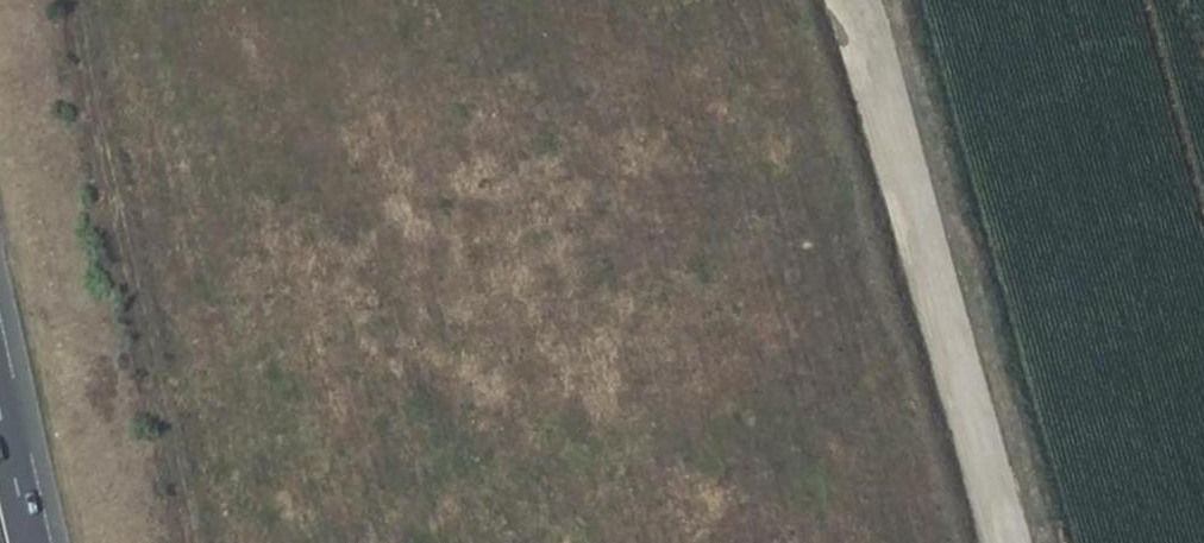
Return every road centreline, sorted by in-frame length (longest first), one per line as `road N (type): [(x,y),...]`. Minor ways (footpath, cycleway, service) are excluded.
road 1 (motorway): [(32,542),(0,407)]

